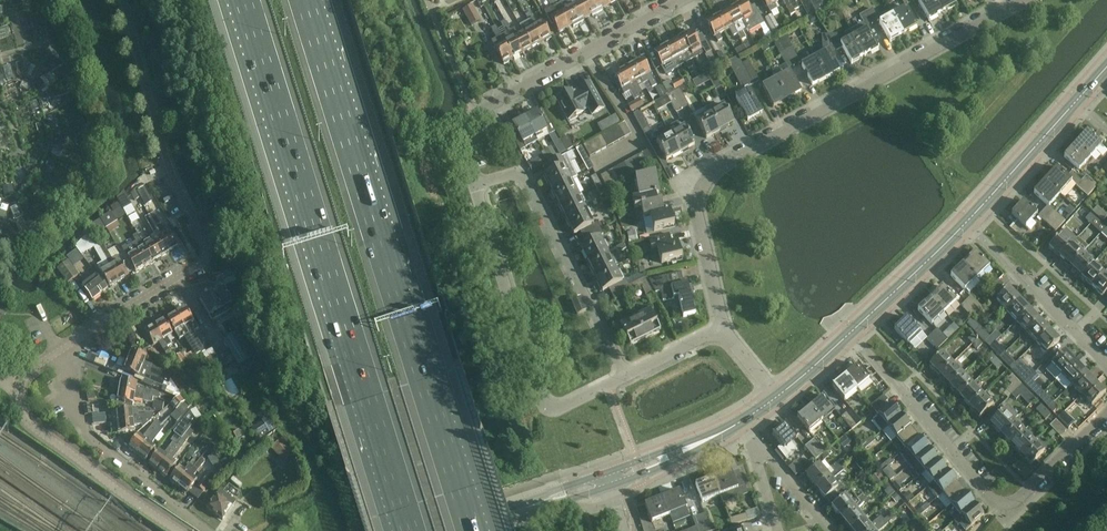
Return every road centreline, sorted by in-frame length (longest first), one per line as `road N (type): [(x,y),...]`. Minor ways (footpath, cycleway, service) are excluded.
road 1 (motorway): [(471,530),(306,0)]
road 2 (motorway): [(244,0),(408,530)]
road 3 (residential): [(722,330),(692,196),(697,185),(1020,0)]
road 4 (residential): [(1106,413),(1007,509),(994,506),(850,334)]
road 5 (residential): [(626,376),(561,409),(542,403),(474,186)]
road 6 (residential): [(474,186),(462,125),(474,113),(682,0)]
road 7 (residential): [(626,376),(525,176),(474,186)]
road 8 (residential): [(58,351),(203,259),(203,235),(169,167)]
road 9 (residential): [(207,530),(98,445),(69,401),(58,351)]
road 10 (unclassified): [(178,530),(36,429),(23,416),(19,389)]
road 11 (residential): [(968,221),(1106,370)]
road 12 (secondary): [(968,221),(1077,99)]
road 13 (secondary): [(850,334),(968,221)]
road 14 (secondary): [(606,480),(741,422)]
road 15 (residential): [(747,430),(830,530)]

